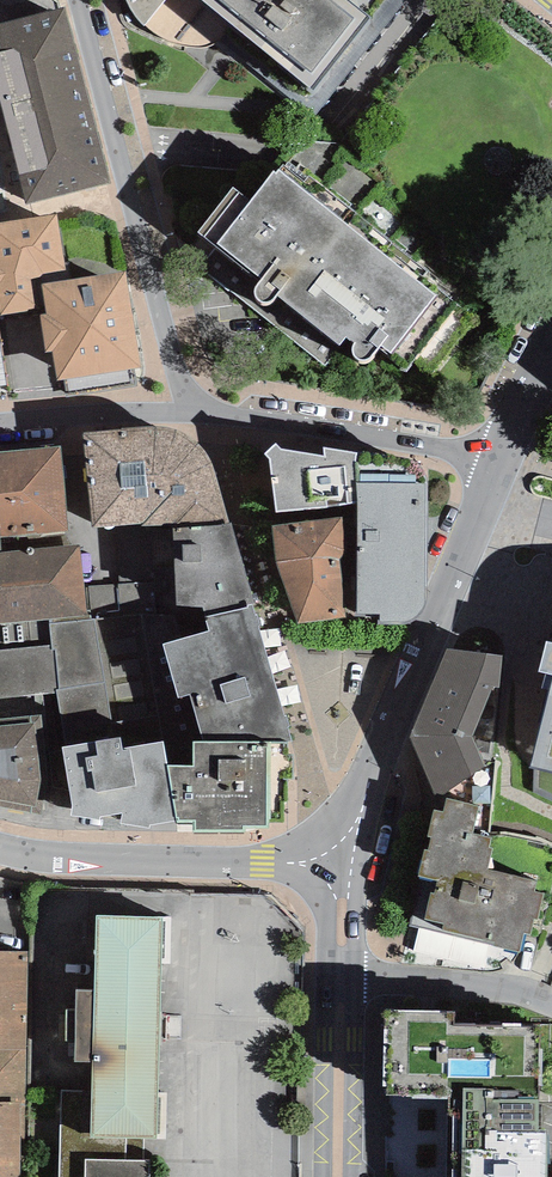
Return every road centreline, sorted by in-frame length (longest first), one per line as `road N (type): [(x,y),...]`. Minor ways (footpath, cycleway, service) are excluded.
road 1 (tertiary): [(340,863),(502,456)]
road 2 (residential): [(79,0),(178,373),(205,410)]
road 3 (residential): [(0,841),(66,856),(340,863)]
road 4 (residential): [(205,410),(502,456)]
road 5 (residential): [(551,1005),(517,989),(338,976)]
road 6 (residential): [(0,424),(205,410)]
road 7 (tertiary): [(337,1176),(338,976)]
road 8 (tertiary): [(502,456),(551,340)]

